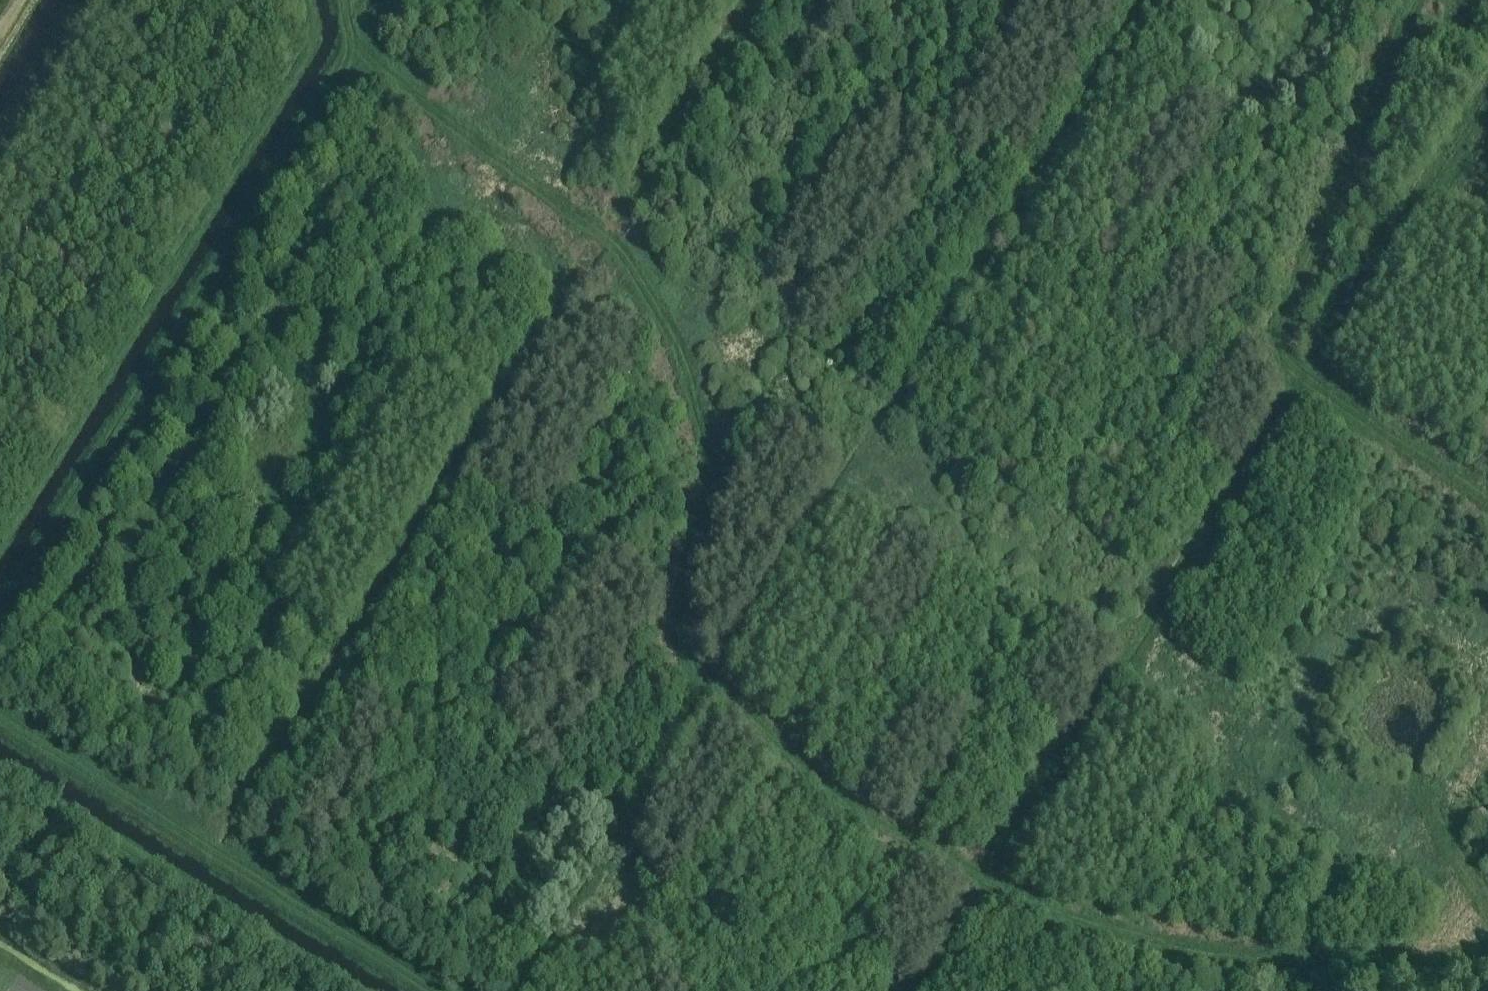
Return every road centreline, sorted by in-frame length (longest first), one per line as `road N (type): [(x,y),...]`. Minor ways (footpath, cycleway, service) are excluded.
road 1 (track): [(0,146),(93,0)]

